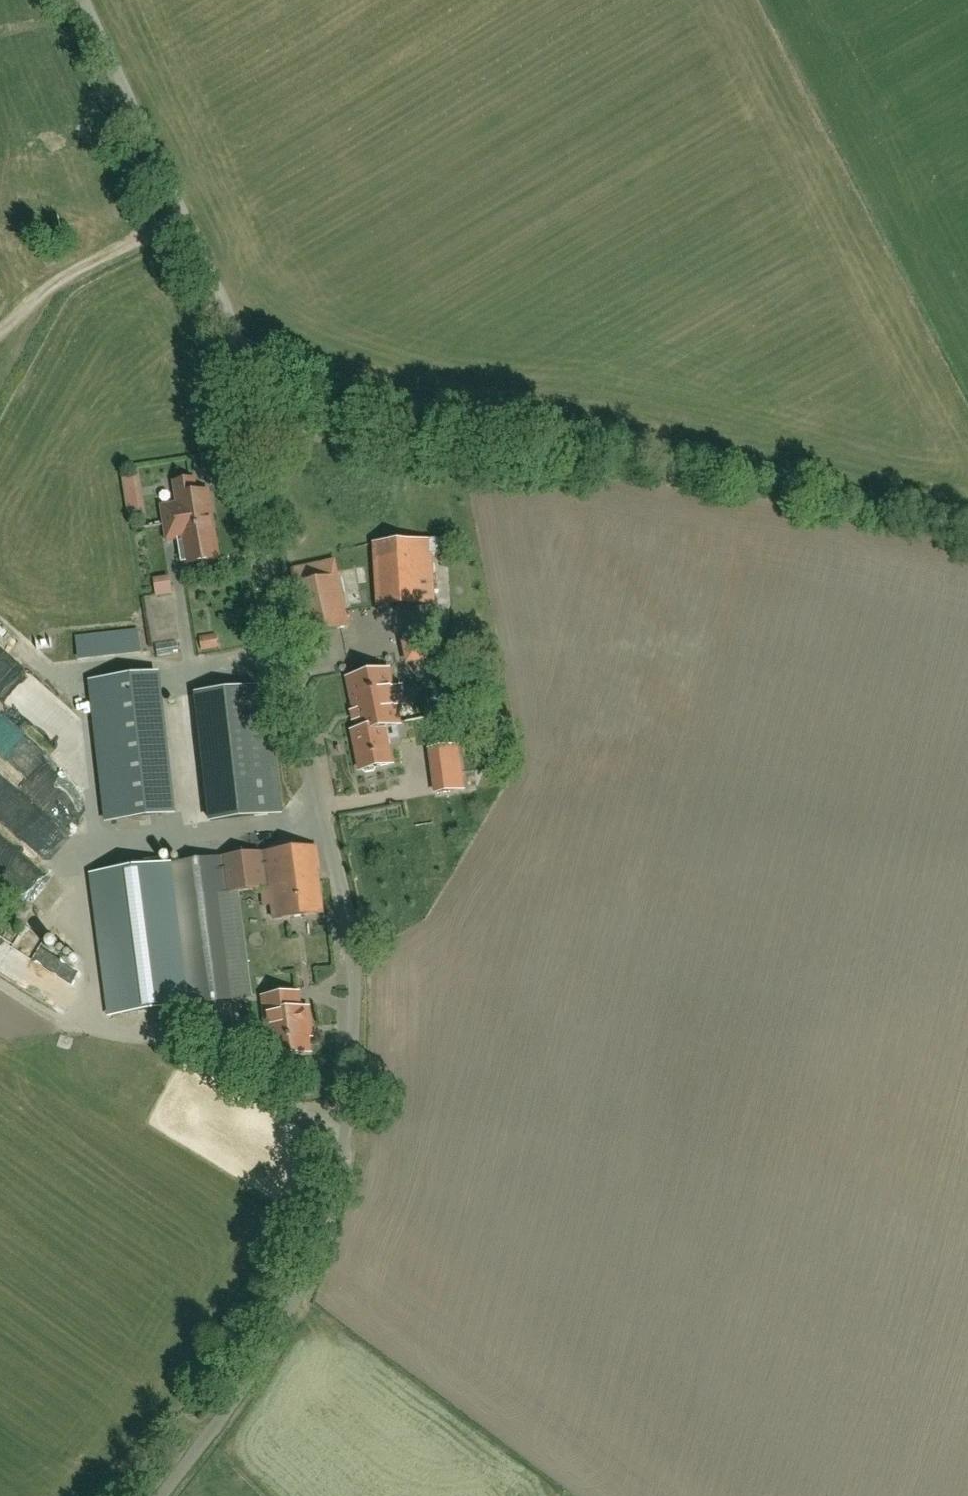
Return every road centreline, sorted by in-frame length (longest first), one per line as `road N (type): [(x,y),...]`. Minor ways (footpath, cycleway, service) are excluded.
road 1 (unclassified): [(160,1495),(249,1380),(301,1288),(343,1142),(353,968),(350,917),(279,618),(241,340),(85,0)]

